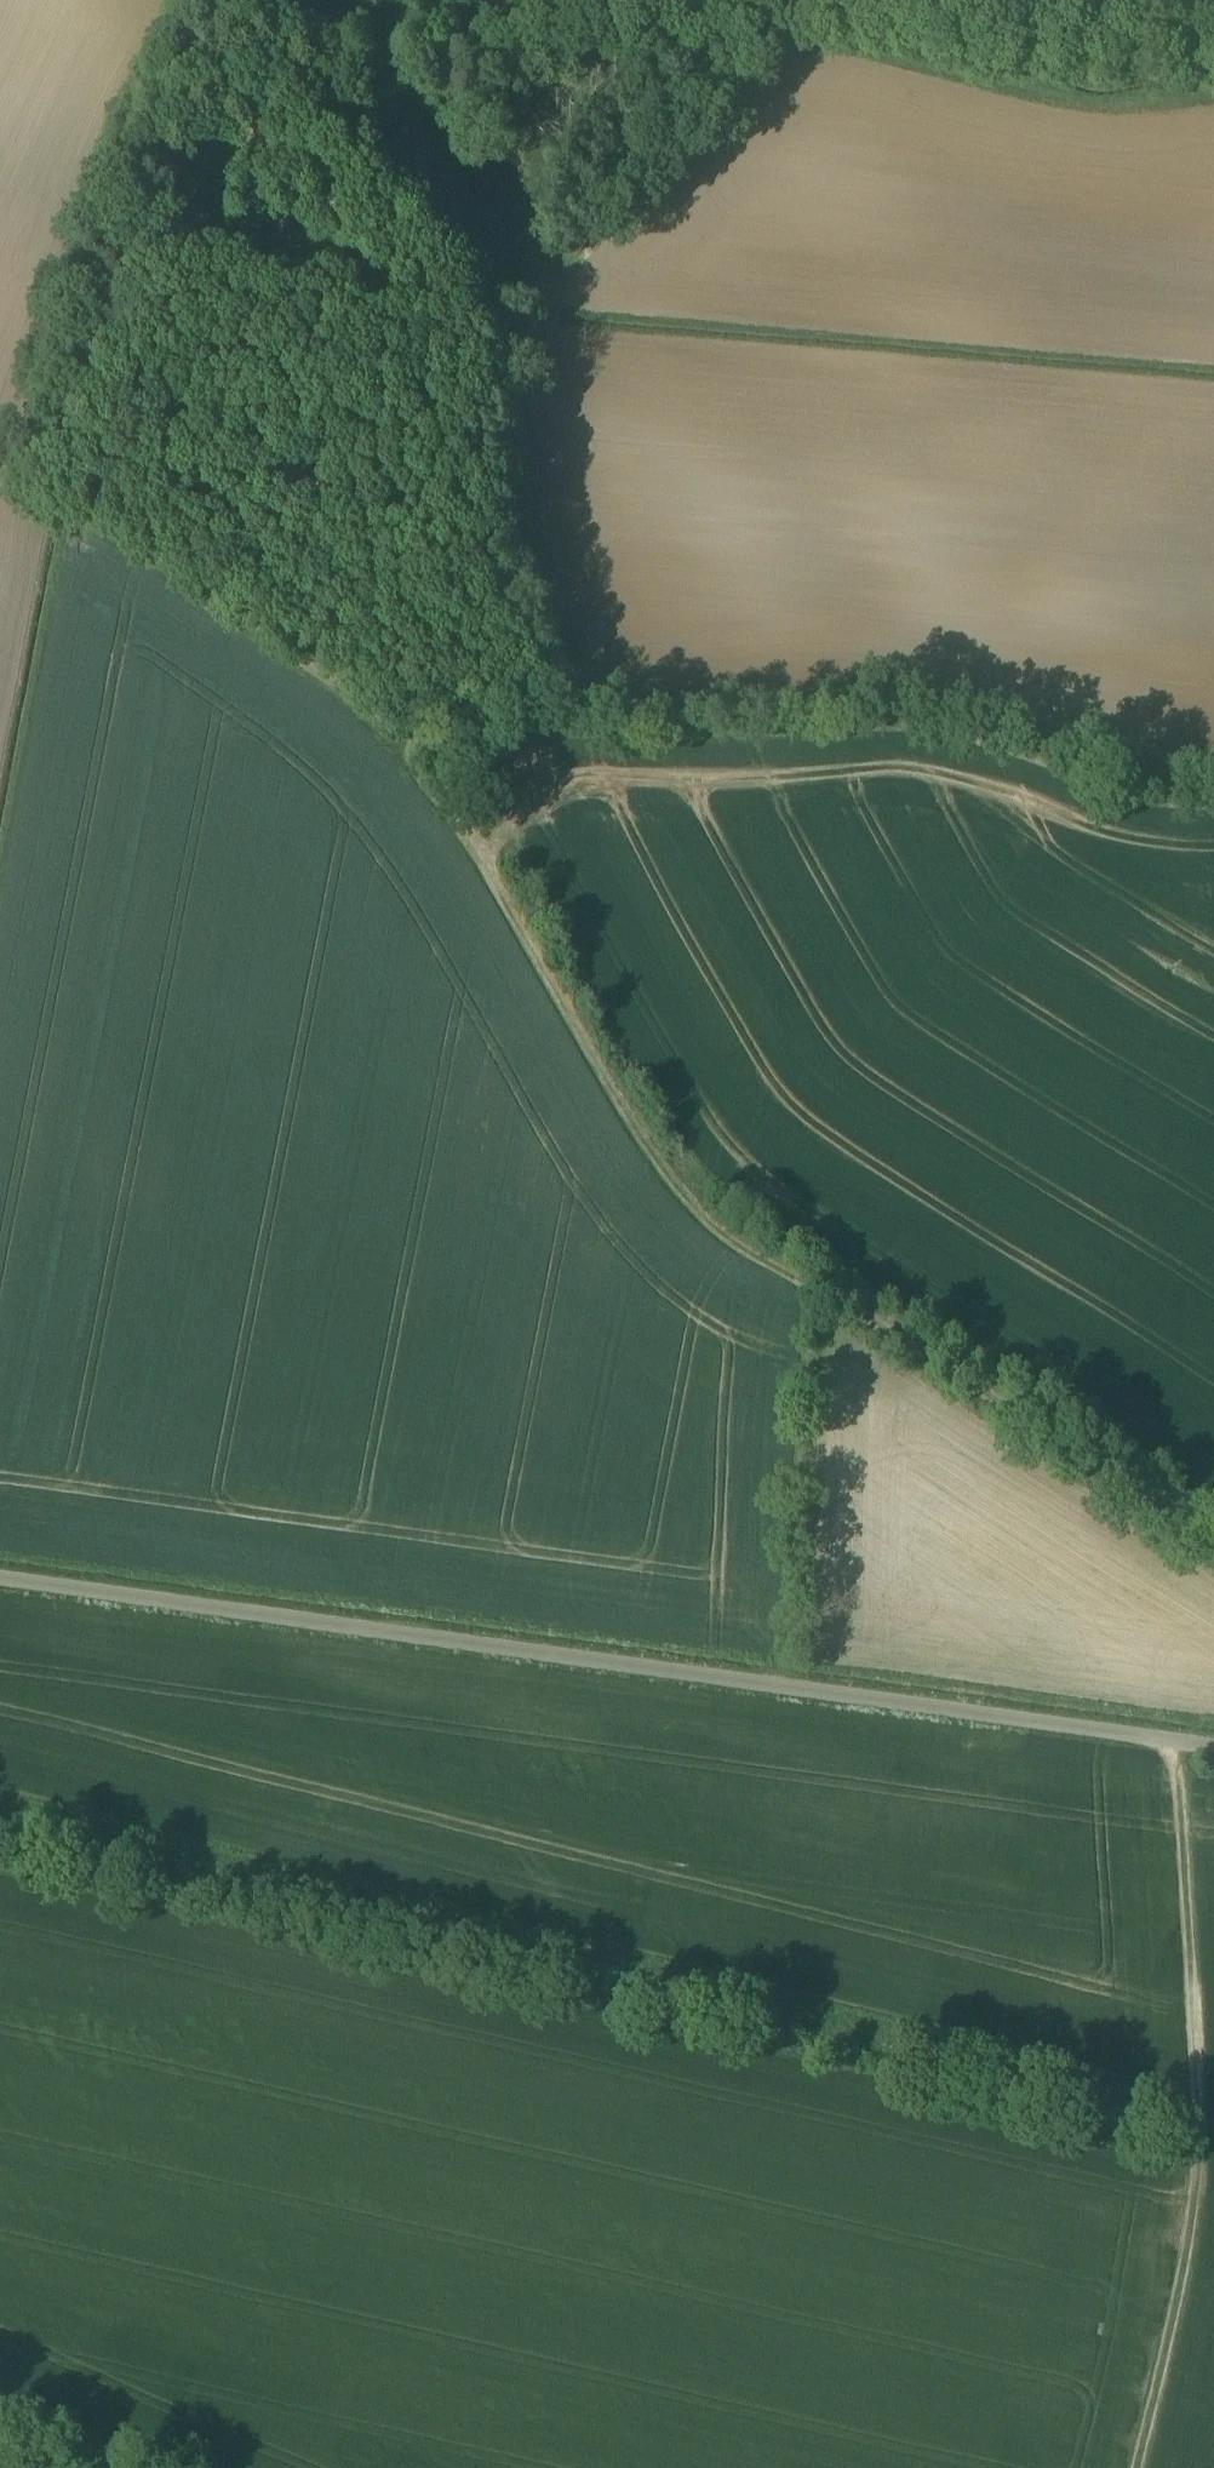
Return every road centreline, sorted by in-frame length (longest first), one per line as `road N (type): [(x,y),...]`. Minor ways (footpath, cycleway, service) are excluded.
road 1 (unclassified): [(1213,1714),(0,1526)]

